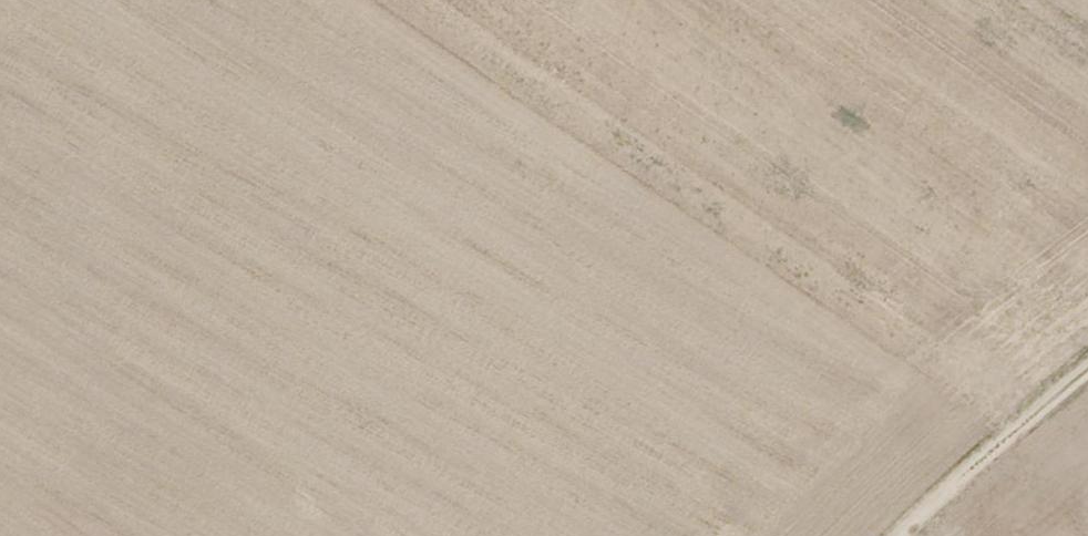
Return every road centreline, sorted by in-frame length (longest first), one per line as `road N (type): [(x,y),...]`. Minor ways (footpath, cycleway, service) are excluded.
road 1 (track): [(1087,372),(899,535)]

